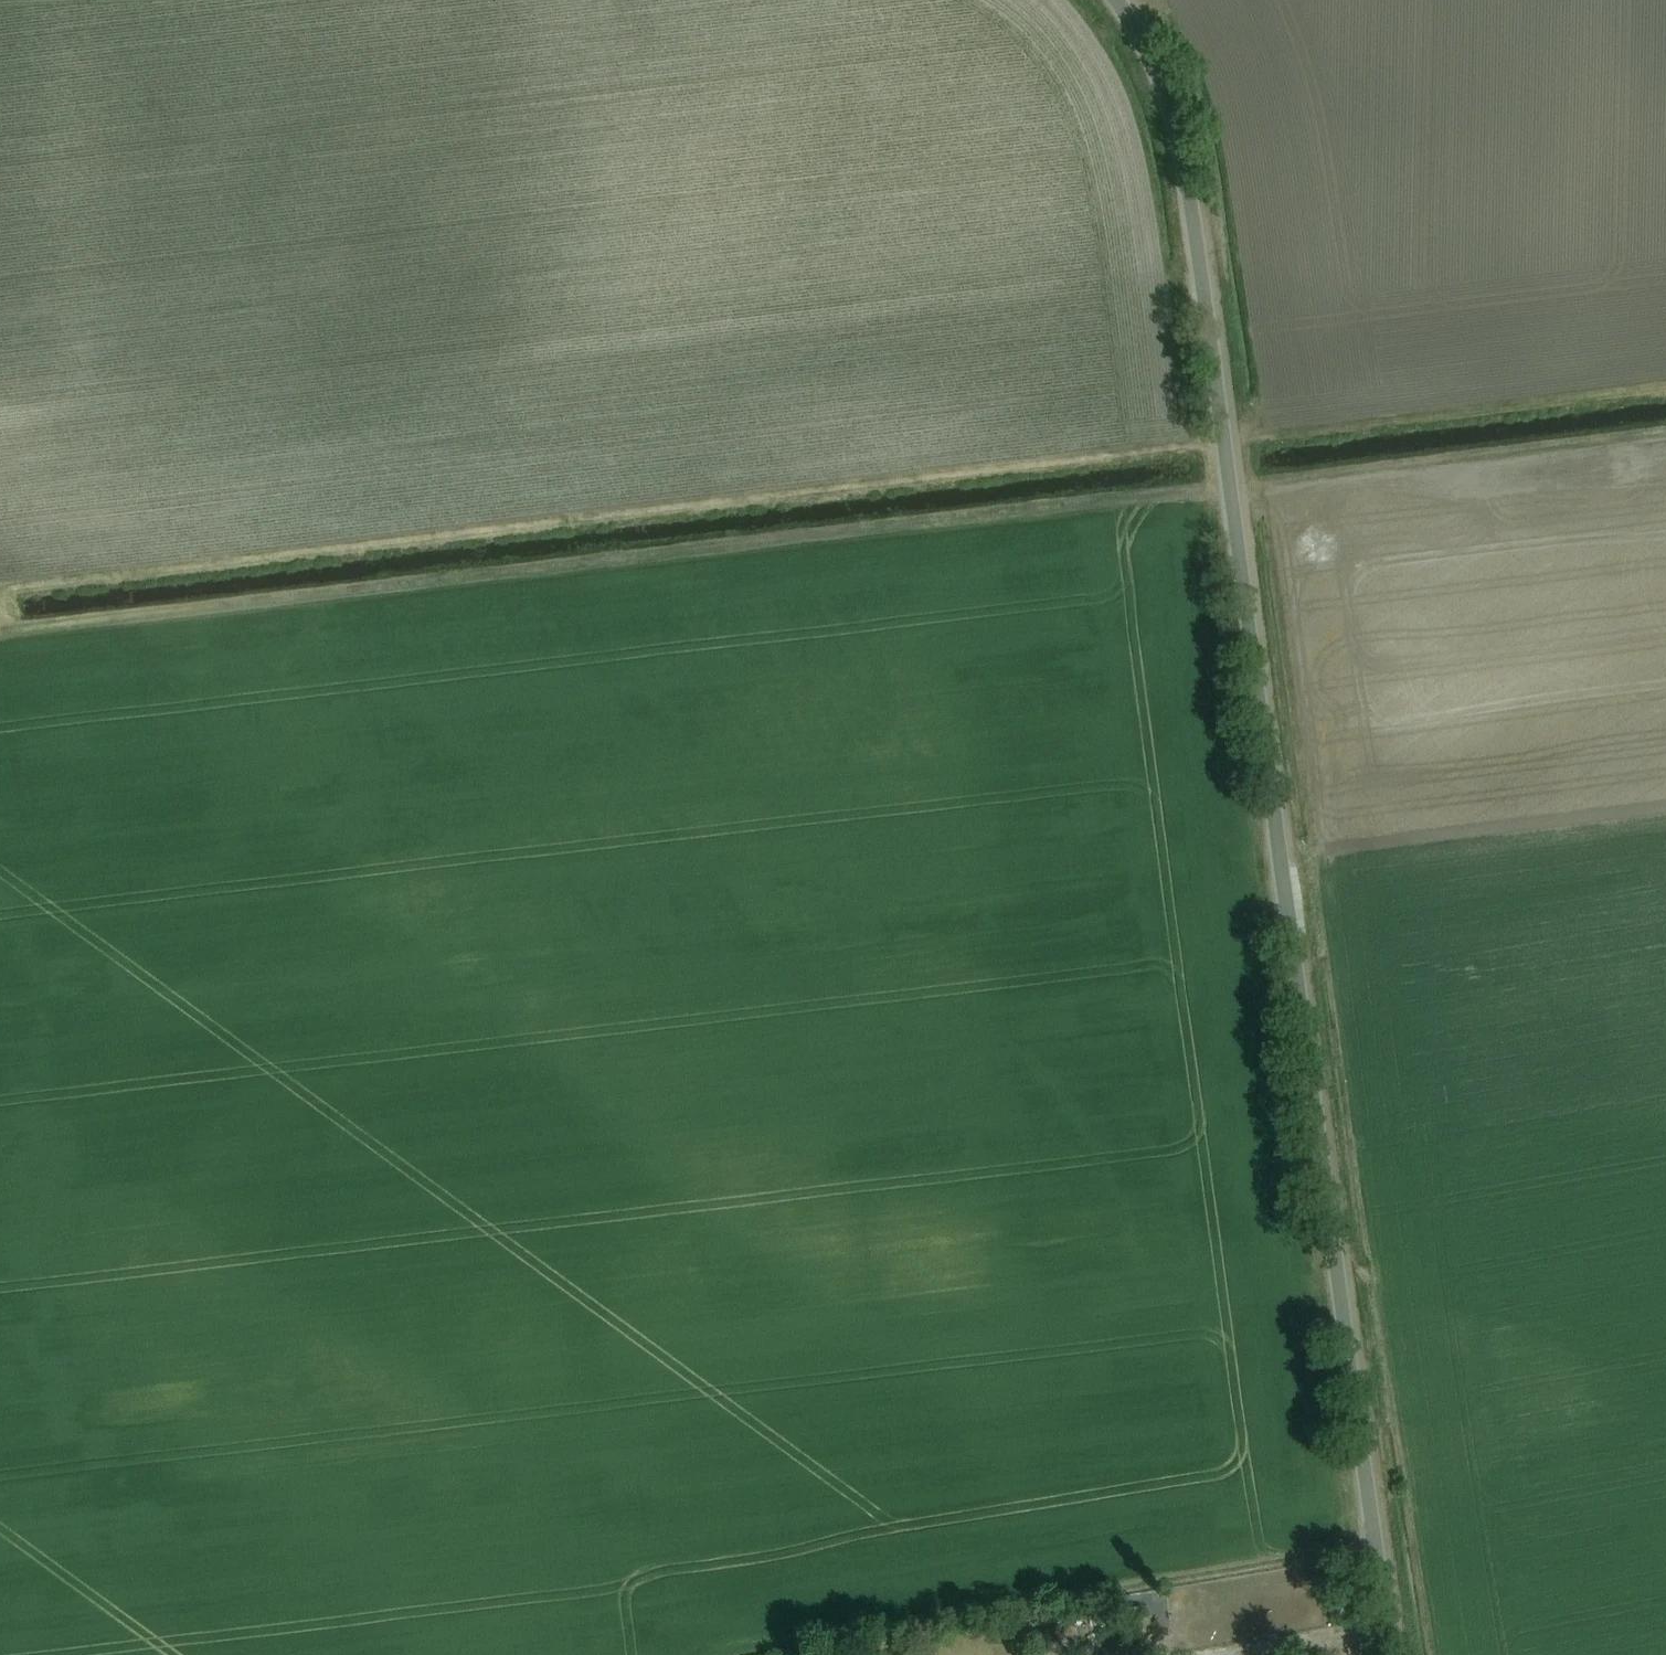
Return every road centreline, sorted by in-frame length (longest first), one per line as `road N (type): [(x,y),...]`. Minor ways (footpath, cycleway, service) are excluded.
road 1 (unclassified): [(1393,1654),(1188,176),(1159,75),(1114,0)]

